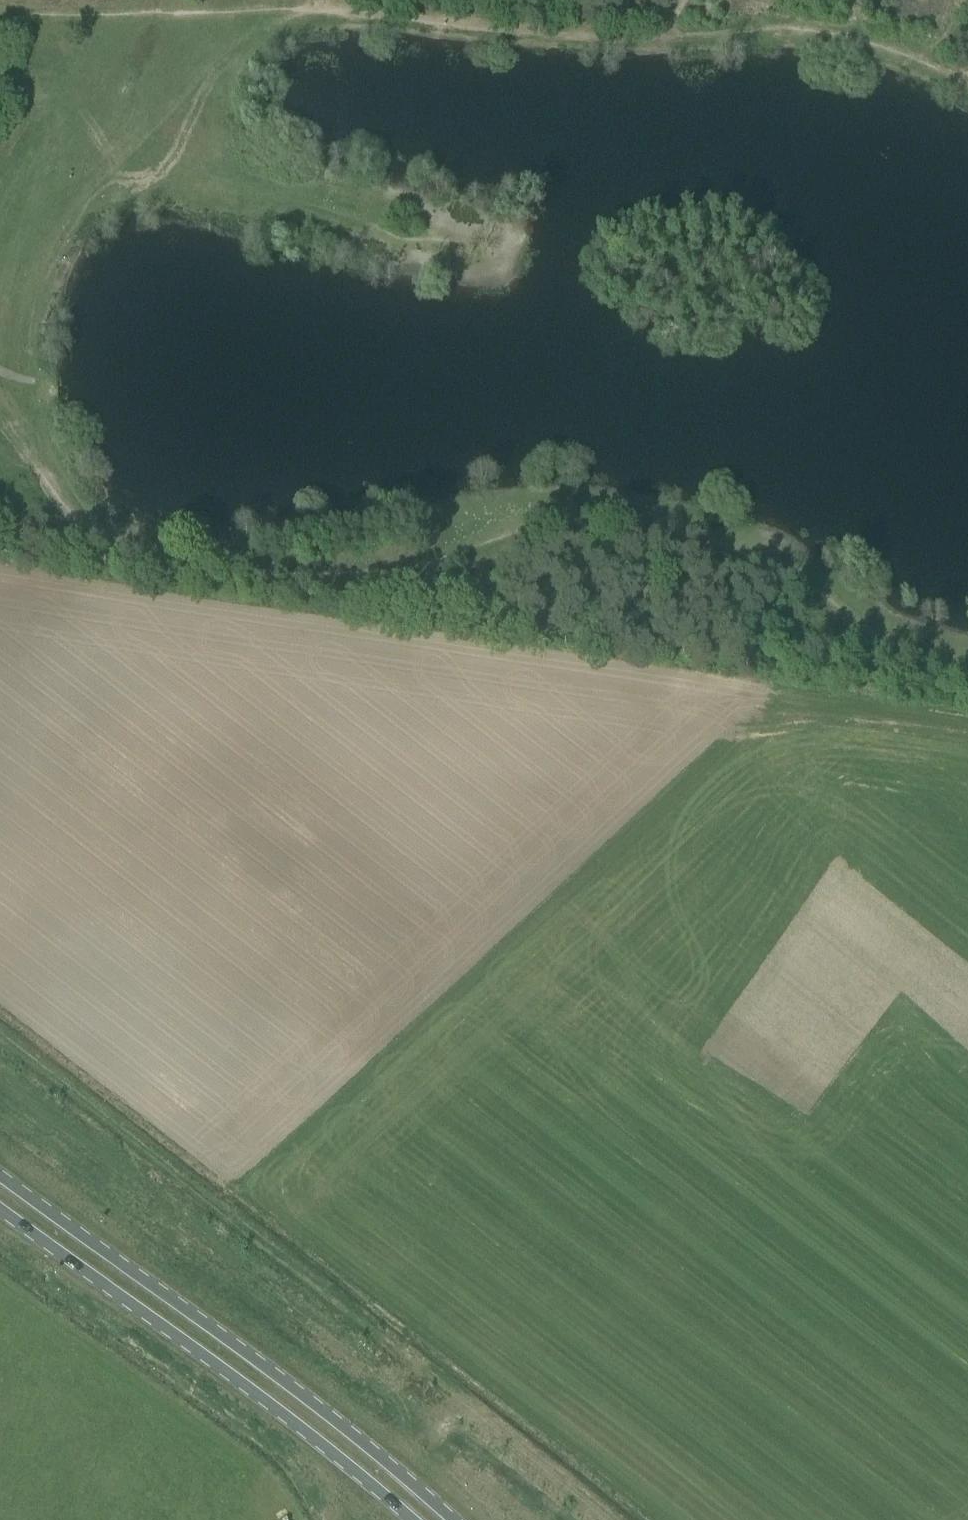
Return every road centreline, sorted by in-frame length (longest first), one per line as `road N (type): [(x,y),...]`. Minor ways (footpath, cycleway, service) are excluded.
road 1 (track): [(661,38),(519,33),(306,7),(0,22)]
road 2 (primary): [(454,1519),(326,1412),(0,1174)]
road 3 (primary): [(0,1208),(297,1423),(414,1519)]
road 4 (track): [(661,38),(792,30),(844,37),(967,85)]

